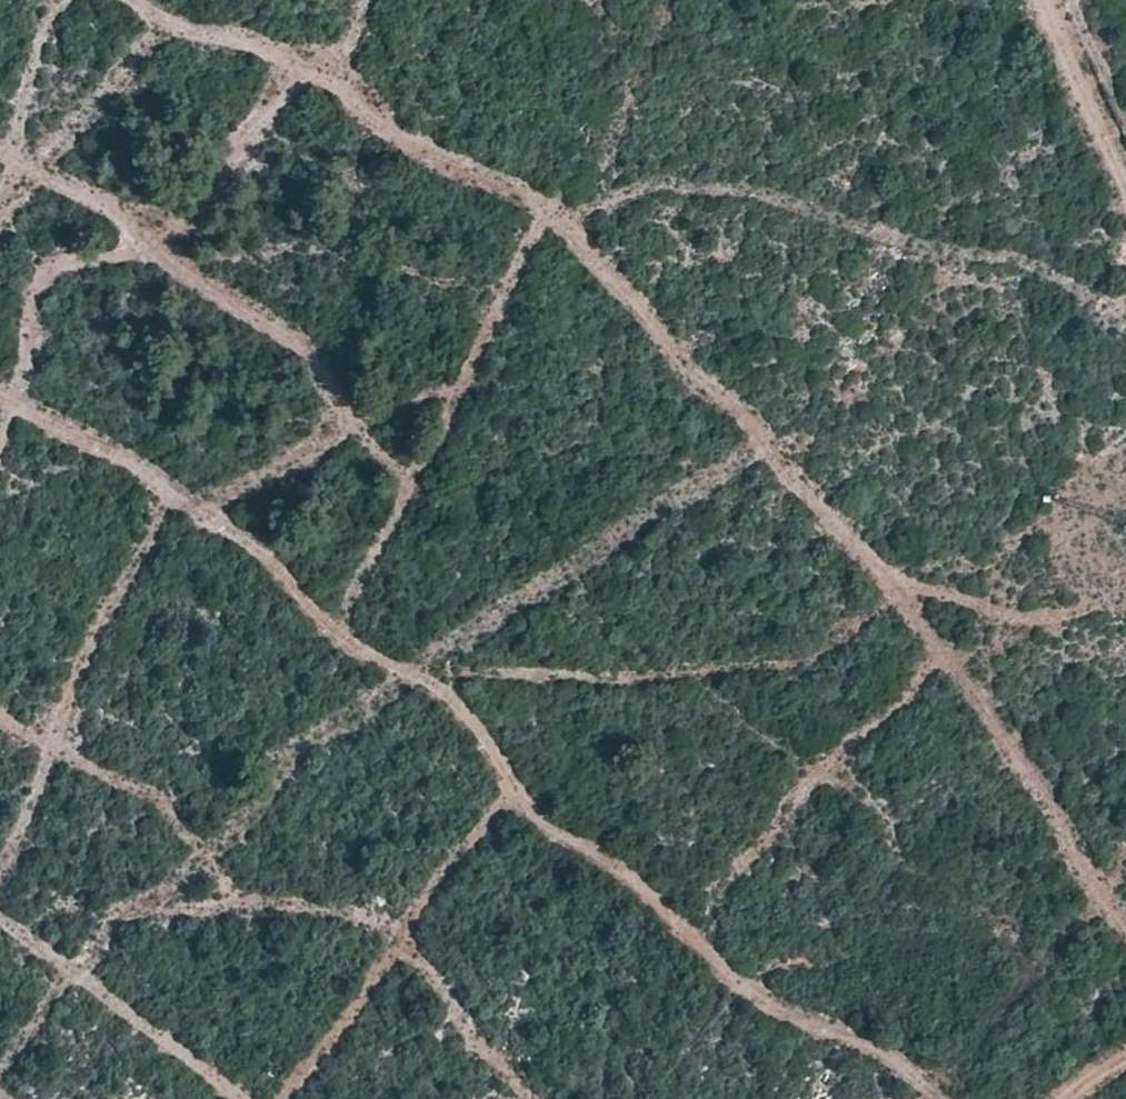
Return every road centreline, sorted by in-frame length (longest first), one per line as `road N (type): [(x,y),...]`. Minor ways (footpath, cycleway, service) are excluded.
road 1 (track): [(1058,0),(1125,175)]

